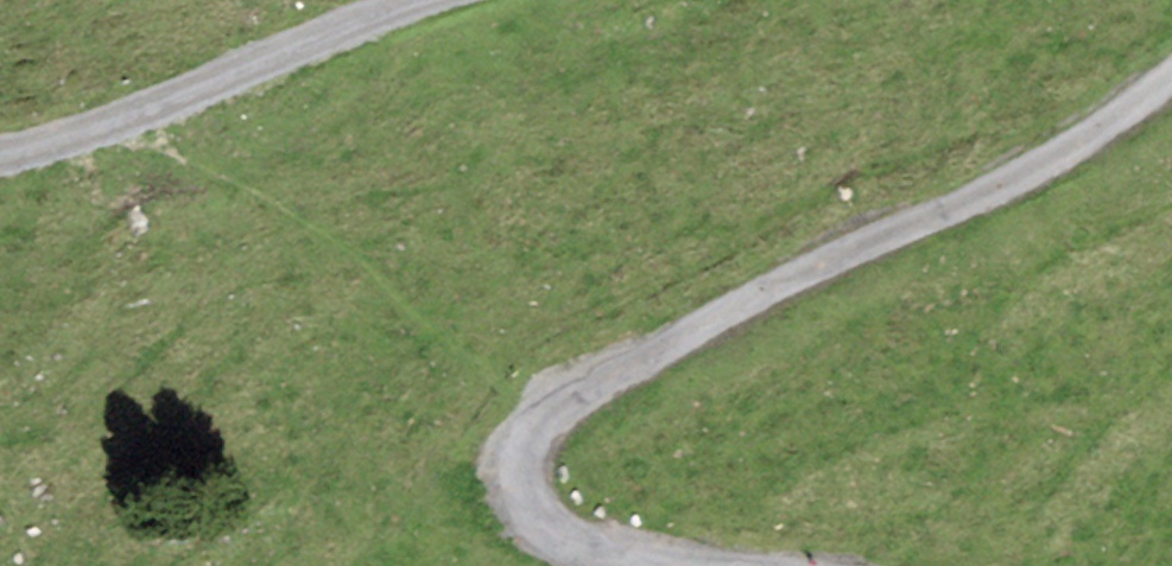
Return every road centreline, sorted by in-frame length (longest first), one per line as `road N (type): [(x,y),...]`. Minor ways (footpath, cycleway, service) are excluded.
road 1 (track): [(766,565),(571,544),(539,518),(522,476),(533,441),(557,414),(703,318),(1087,140),(1171,68)]
road 2 (track): [(437,0),(33,145),(0,143)]

